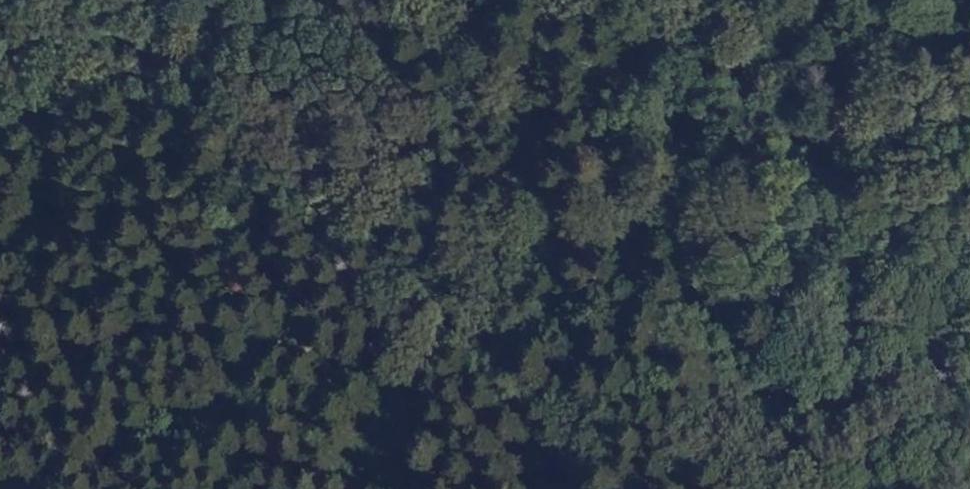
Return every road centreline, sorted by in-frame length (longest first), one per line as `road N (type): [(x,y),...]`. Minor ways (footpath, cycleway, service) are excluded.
road 1 (track): [(601,488),(528,471),(335,352),(203,321),(38,339),(0,333)]

